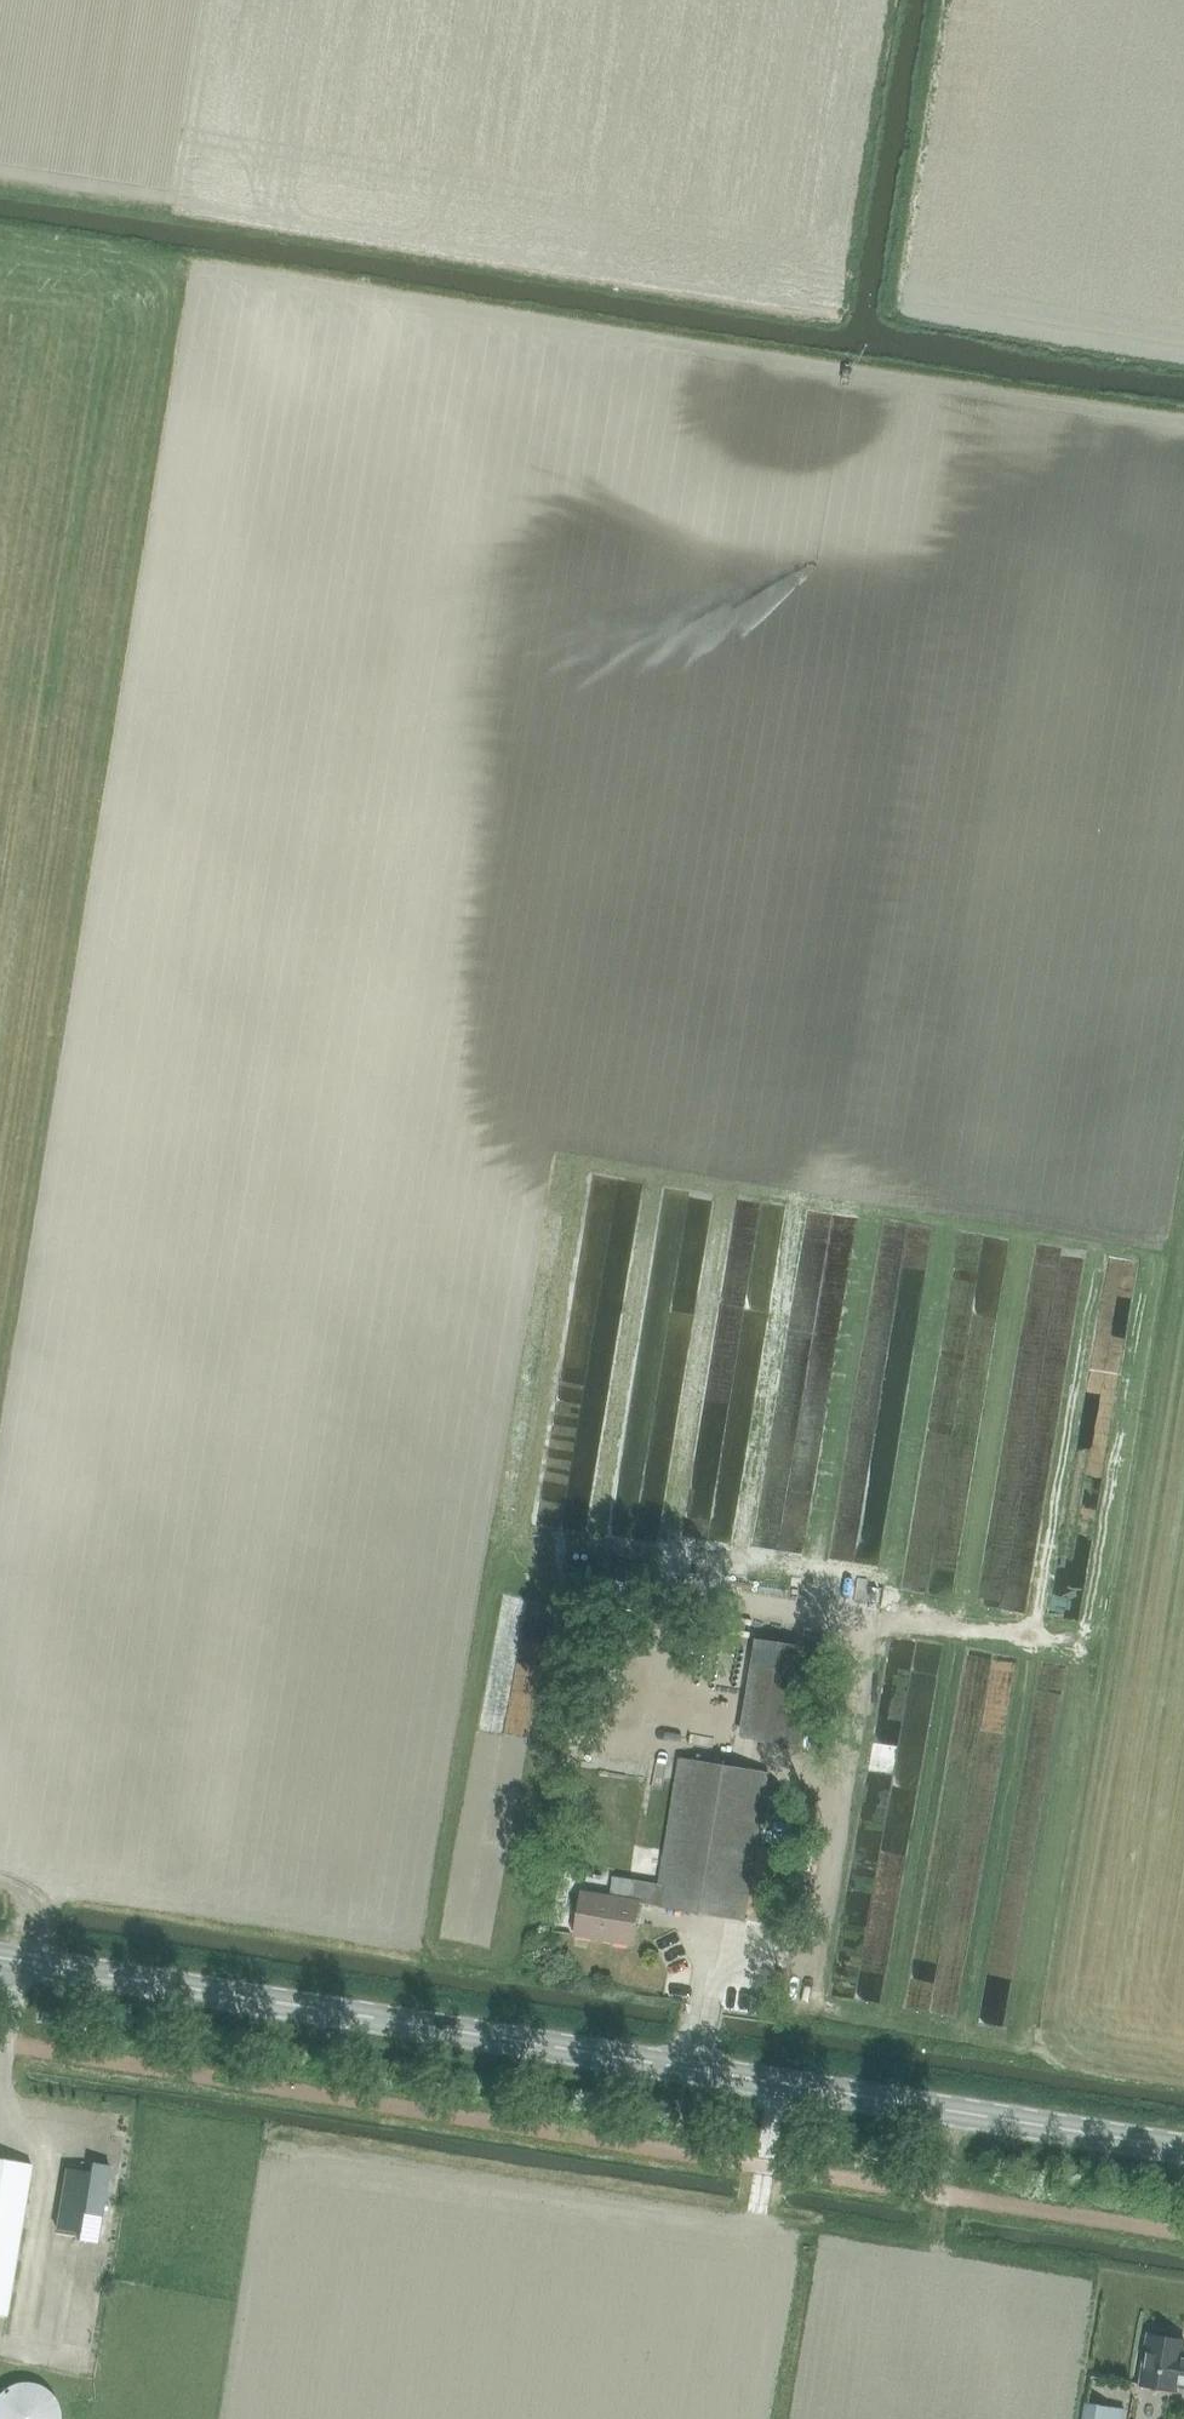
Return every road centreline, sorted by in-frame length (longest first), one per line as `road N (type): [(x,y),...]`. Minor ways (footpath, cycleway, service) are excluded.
road 1 (tertiary): [(1183,2151),(0,1959)]

